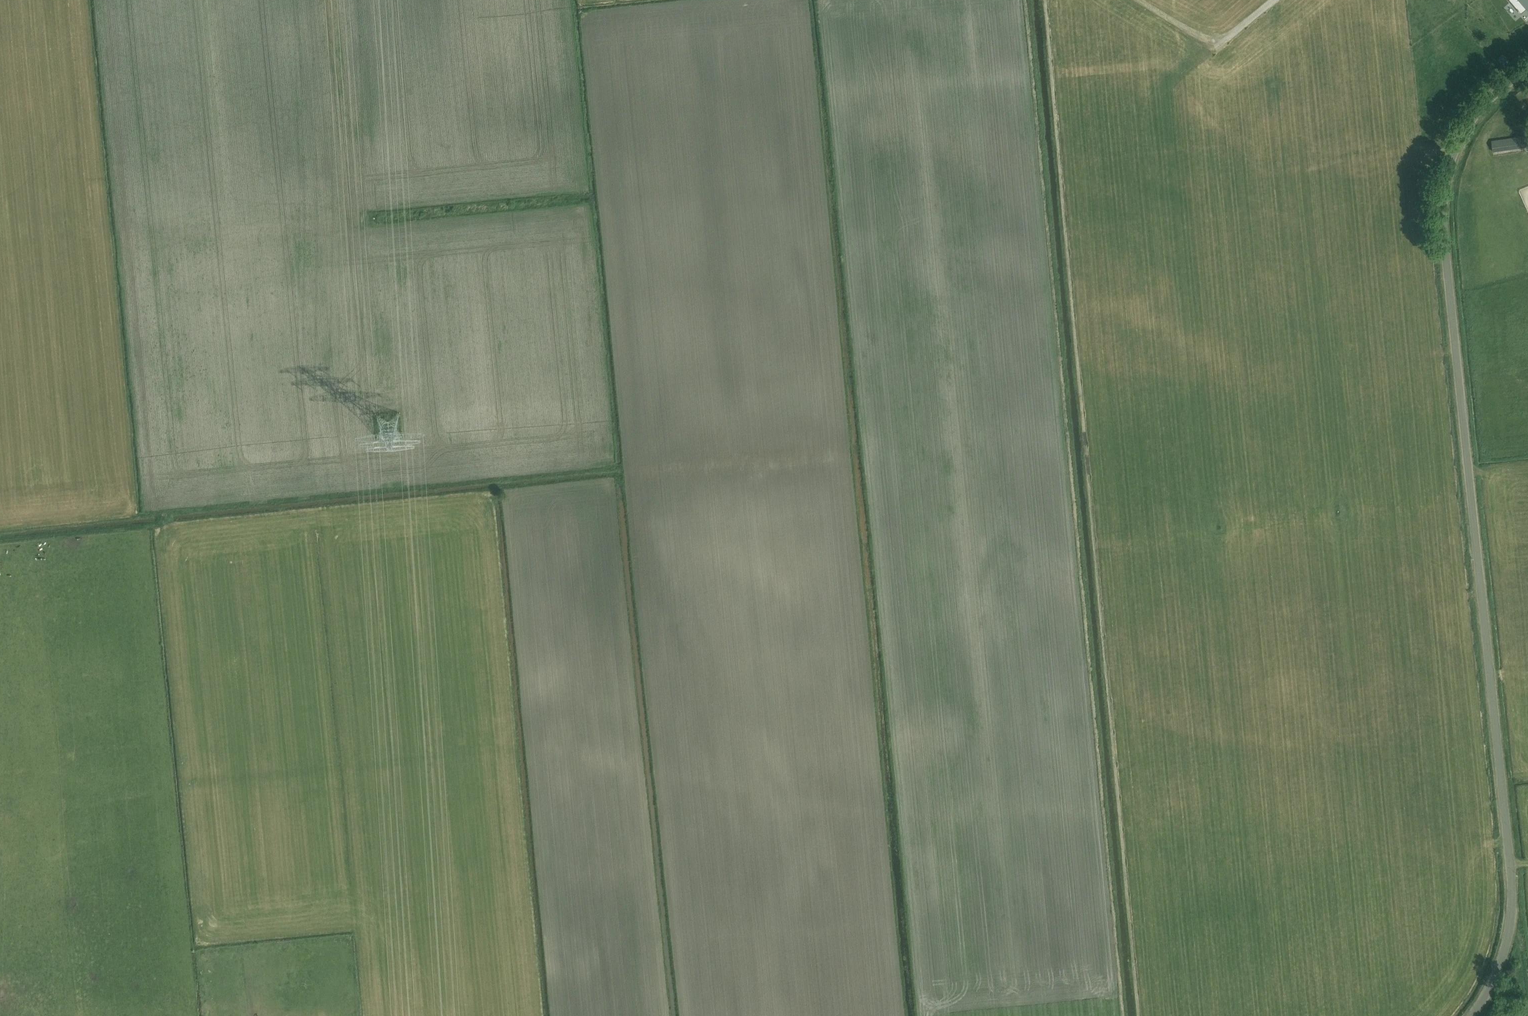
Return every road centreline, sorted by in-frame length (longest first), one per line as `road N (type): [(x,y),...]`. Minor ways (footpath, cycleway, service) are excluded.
road 1 (unclassified): [(1470,1015),(1503,949),(1511,873),(1444,198),(1464,131),(1527,69)]

